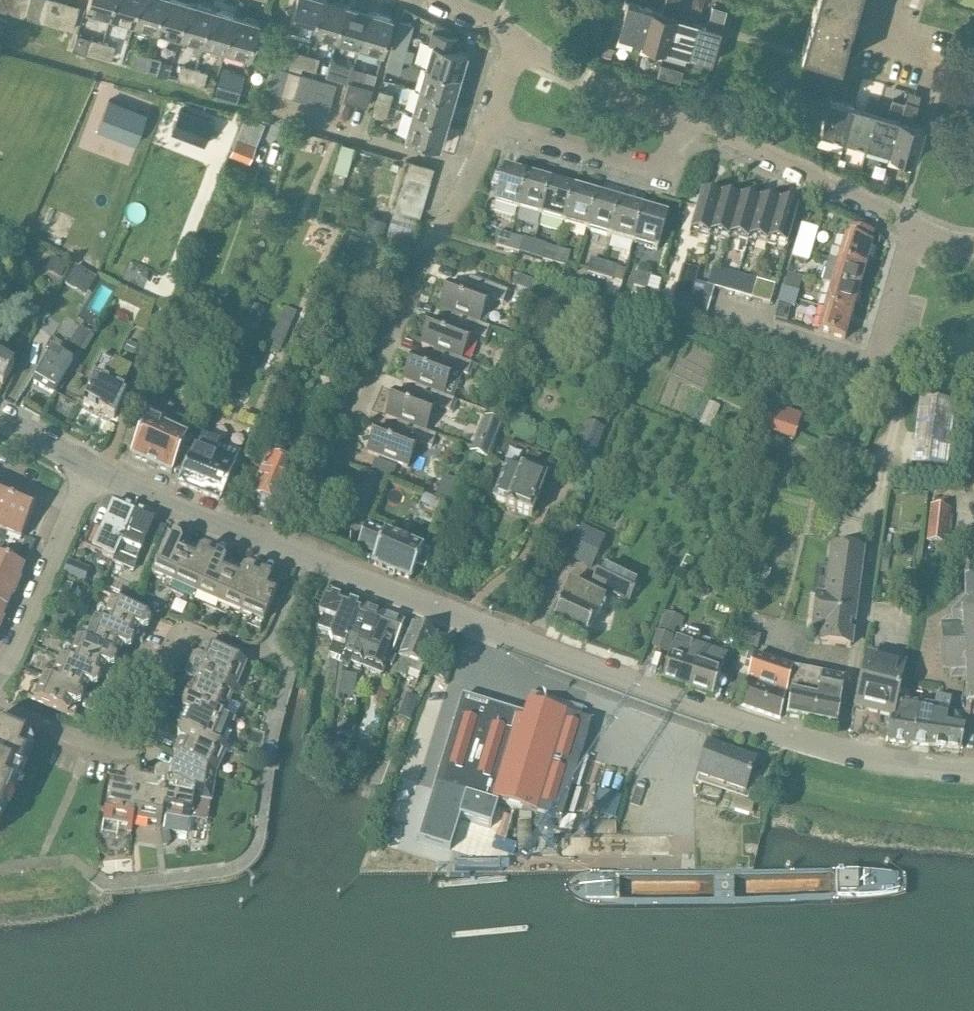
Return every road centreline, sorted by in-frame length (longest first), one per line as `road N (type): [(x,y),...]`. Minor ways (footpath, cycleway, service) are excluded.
road 1 (residential): [(973,763),(839,748),(713,715),(180,509),(92,467)]
road 2 (residential): [(347,441),(491,124)]
road 3 (residential): [(913,227),(699,122),(680,121)]
road 4 (residential): [(491,124),(659,175),(680,121)]
road 5 (residential): [(0,673),(76,507)]
road 6 (residential): [(680,121),(519,42)]
road 7 (residential): [(85,744),(180,635)]
road 8 (residential): [(877,354),(913,227)]

